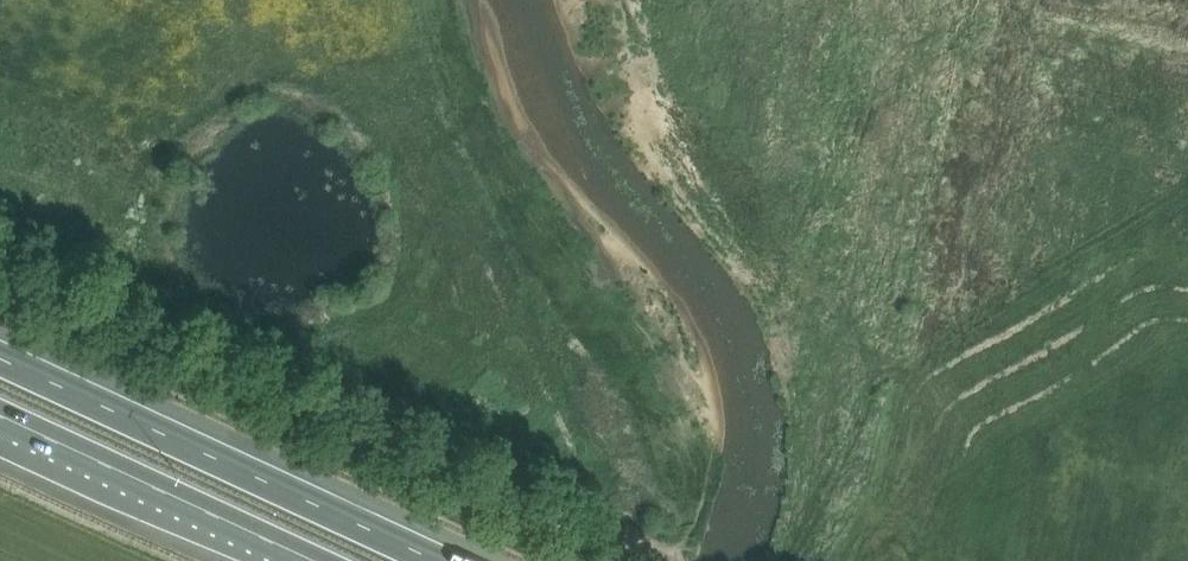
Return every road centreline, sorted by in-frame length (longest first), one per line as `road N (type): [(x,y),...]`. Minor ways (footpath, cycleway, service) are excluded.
road 1 (track): [(0,264),(648,560)]
road 2 (motorway): [(439,560),(0,358)]
road 3 (motorway): [(0,414),(316,560)]

